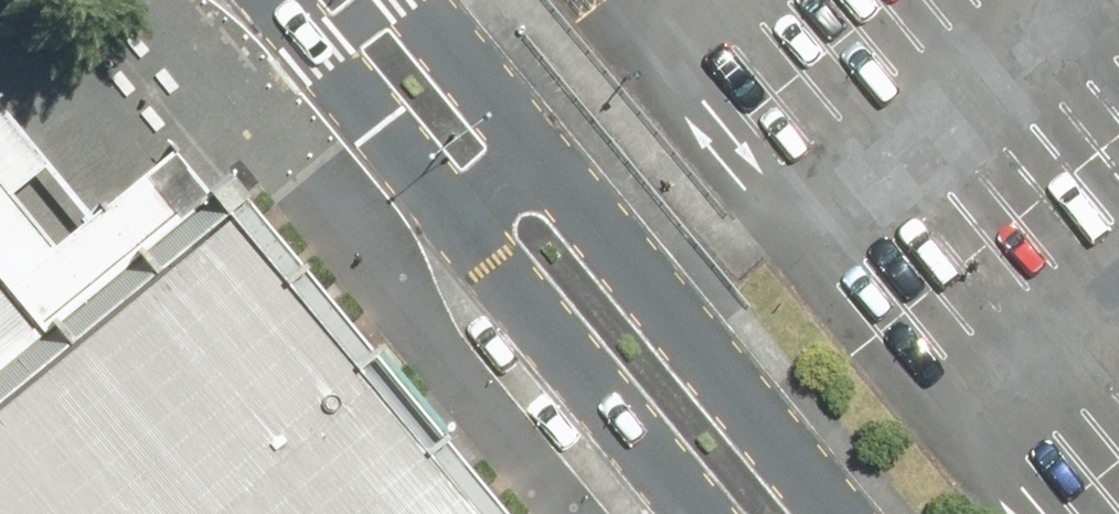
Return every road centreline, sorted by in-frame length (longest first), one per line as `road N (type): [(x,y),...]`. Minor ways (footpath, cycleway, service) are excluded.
road 1 (unclassified): [(544,151),(841,513)]
road 2 (unclassified): [(714,513),(467,219)]
road 3 (unclassified): [(467,219),(278,0)]
road 4 (unclassified): [(420,0),(544,151)]

